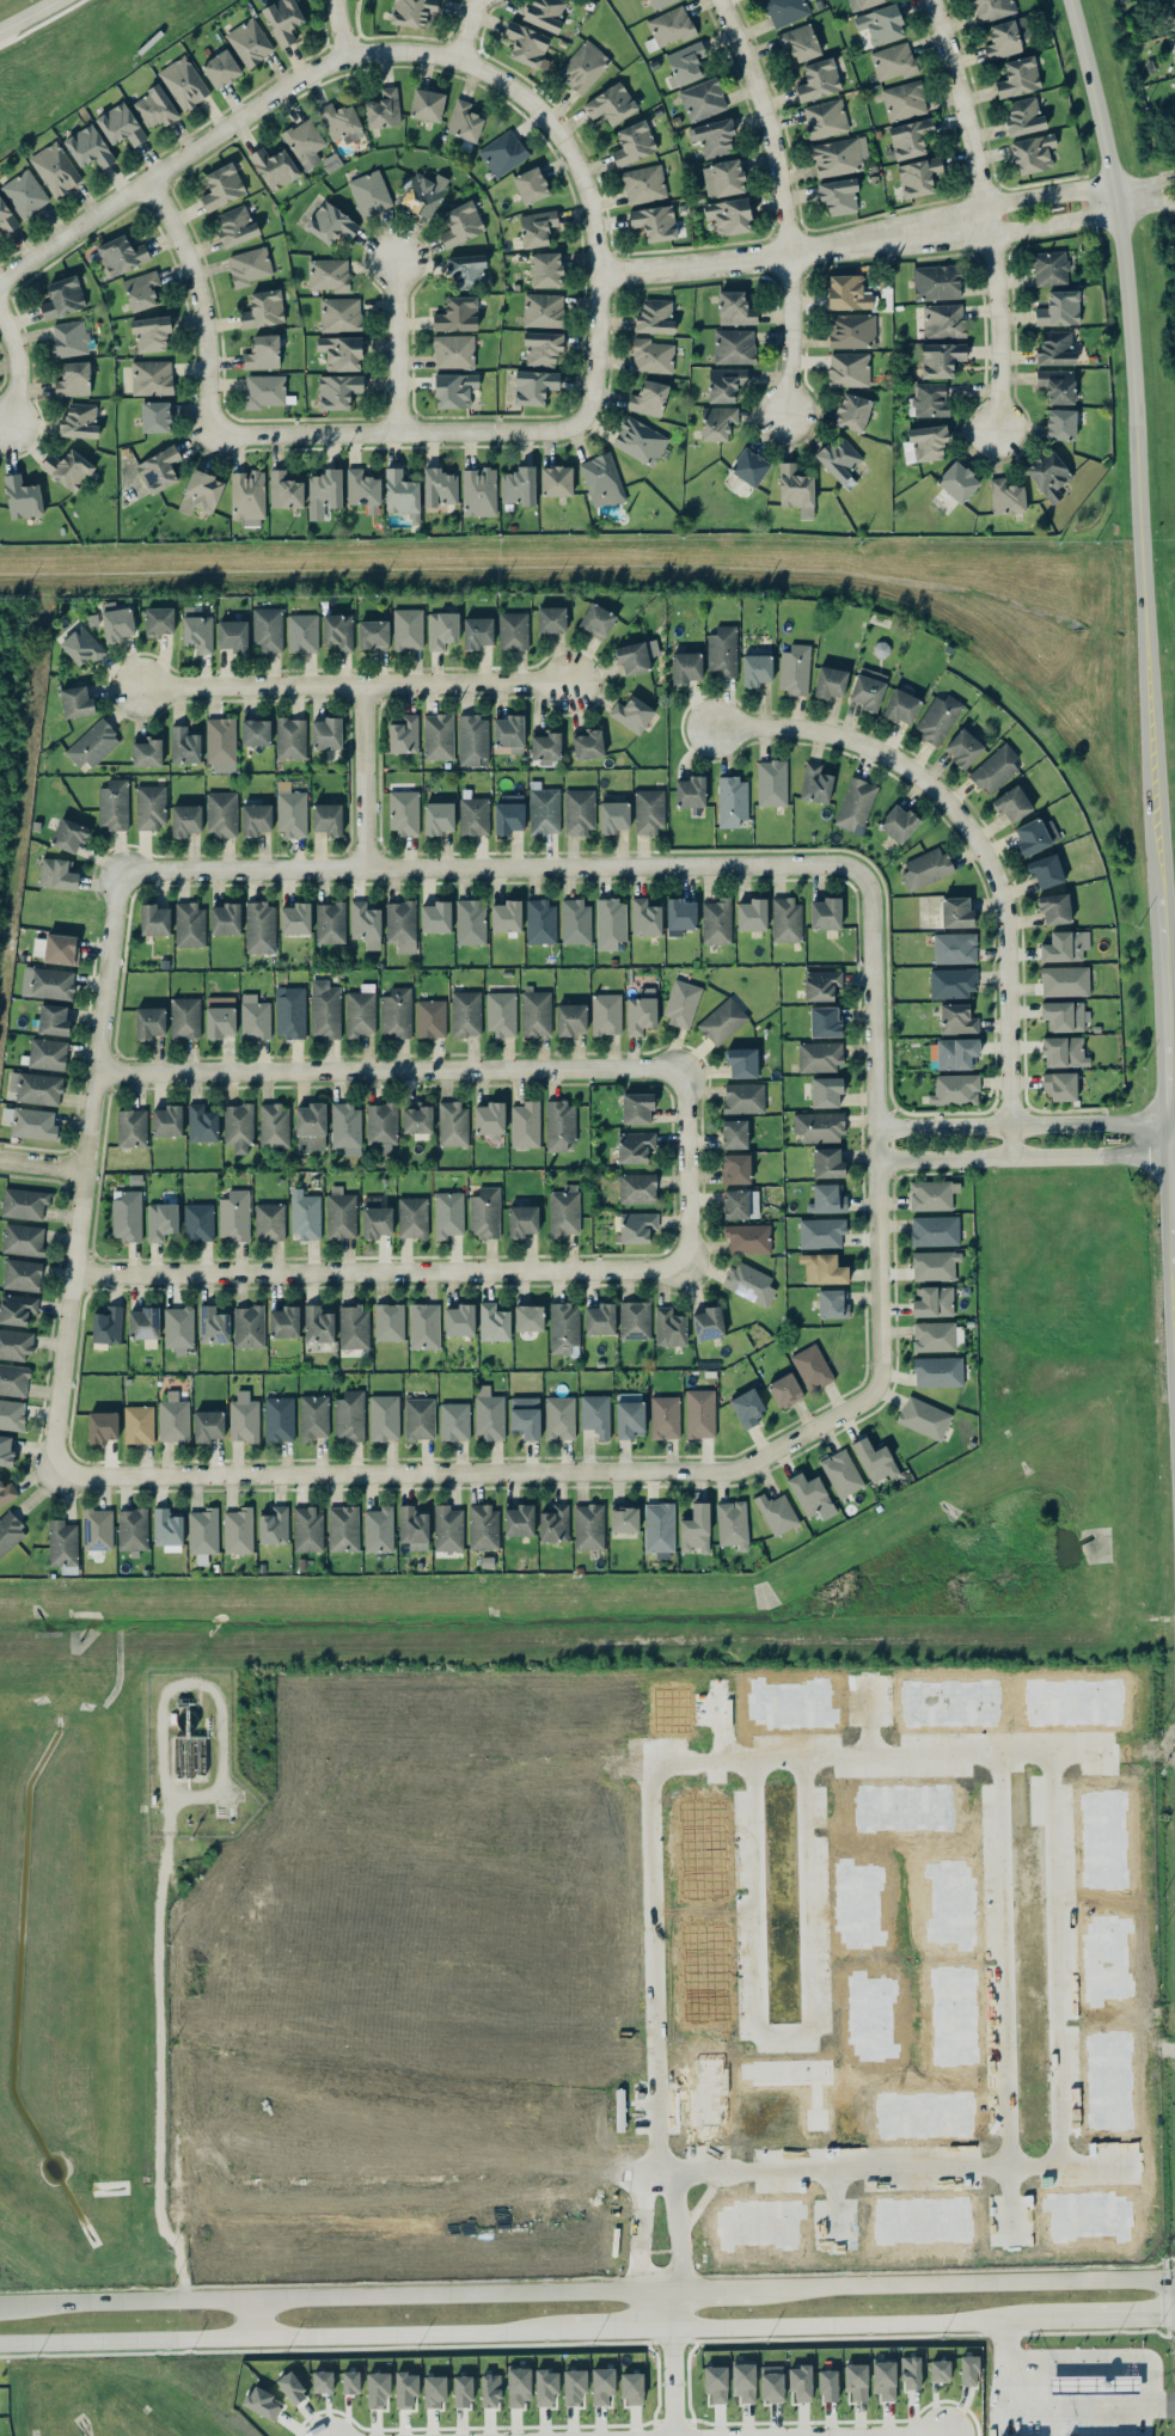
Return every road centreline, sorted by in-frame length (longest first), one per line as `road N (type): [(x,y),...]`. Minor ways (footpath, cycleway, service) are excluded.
road 1 (residential): [(0,279),(295,76),(339,56),(414,50),(457,62),(543,120),(582,190),(595,270),(589,399)]
road 2 (residential): [(863,874),(845,862),(121,867)]
road 3 (tertiary): [(1075,0),(1122,202),(1140,349),(1156,728)]
road 4 (residential): [(729,1473),(879,1389),(881,1124),(874,900),(863,874)]
road 5 (residential): [(53,1470),(729,1473)]
road 6 (secondary): [(662,2290),(0,2304)]
road 7 (residential): [(1010,1158),(1005,926),(984,847),(953,806),(857,741),(795,727),(717,727)]
road 8 (residential): [(692,1268),(72,1274)]
road 9 (residential): [(121,867),(53,1470)]
road 10 (residential): [(97,1072),(690,1066)]
road 11 (secondary): [(0,2343),(561,2332)]
road 12 (tertiary): [(1174,1267),(1156,728)]
road 13 (residential): [(595,270),(783,253),(1122,202)]
road 14 (residential): [(398,422),(215,427),(203,388),(194,279),(149,178)]
road 15 (residential): [(932,0),(983,204),(993,304),(993,431)]
road 16 (residential): [(139,686),(569,681)]
road 17 (residential): [(720,0),(758,84),(769,137),(783,253),(785,411)]
road 18 (secondary): [(1174,2280),(758,2289)]
road 19 (secondary): [(665,2330),(1026,2322)]
road 20 (residential): [(936,2432),(612,2435)]
road 21 (residential): [(1174,1120),(881,1124)]
road 22 (residential): [(881,1157),(1174,1158)]
road 23 (residential): [(589,399),(559,429),(398,422)]
road 24 (residential): [(690,1066),(692,1268)]
road 25 (residential): [(367,864),(360,686)]
road 26 (residential): [(398,422),(393,264)]
road 27 (secondary): [(1026,2322),(1174,2319)]
road 28 (residential): [(662,2290),(668,2435)]

